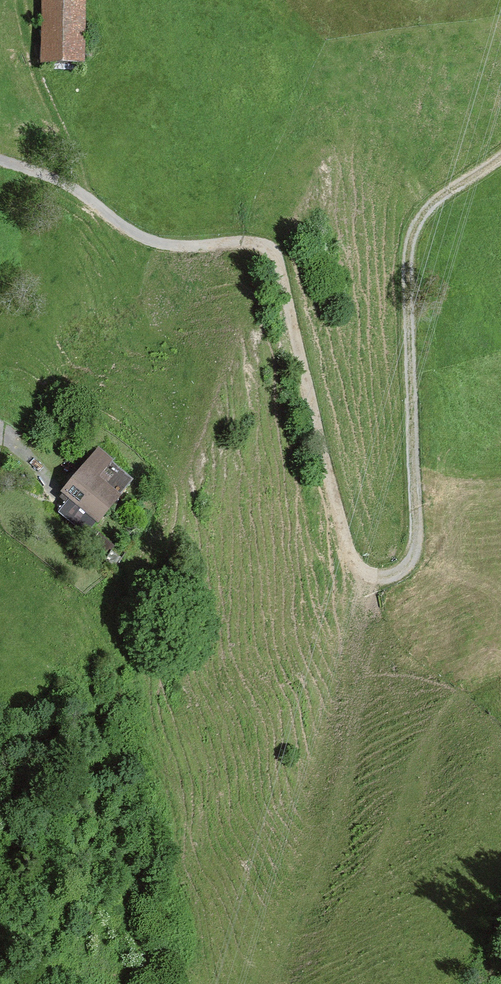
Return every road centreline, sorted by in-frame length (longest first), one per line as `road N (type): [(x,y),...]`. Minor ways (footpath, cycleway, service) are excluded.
road 1 (track): [(0,158),(63,182),(156,245),(271,246),(284,268),(348,546),(360,569),(382,578)]
road 2 (track): [(382,578),(411,568),(420,539),(414,225),(500,162)]

